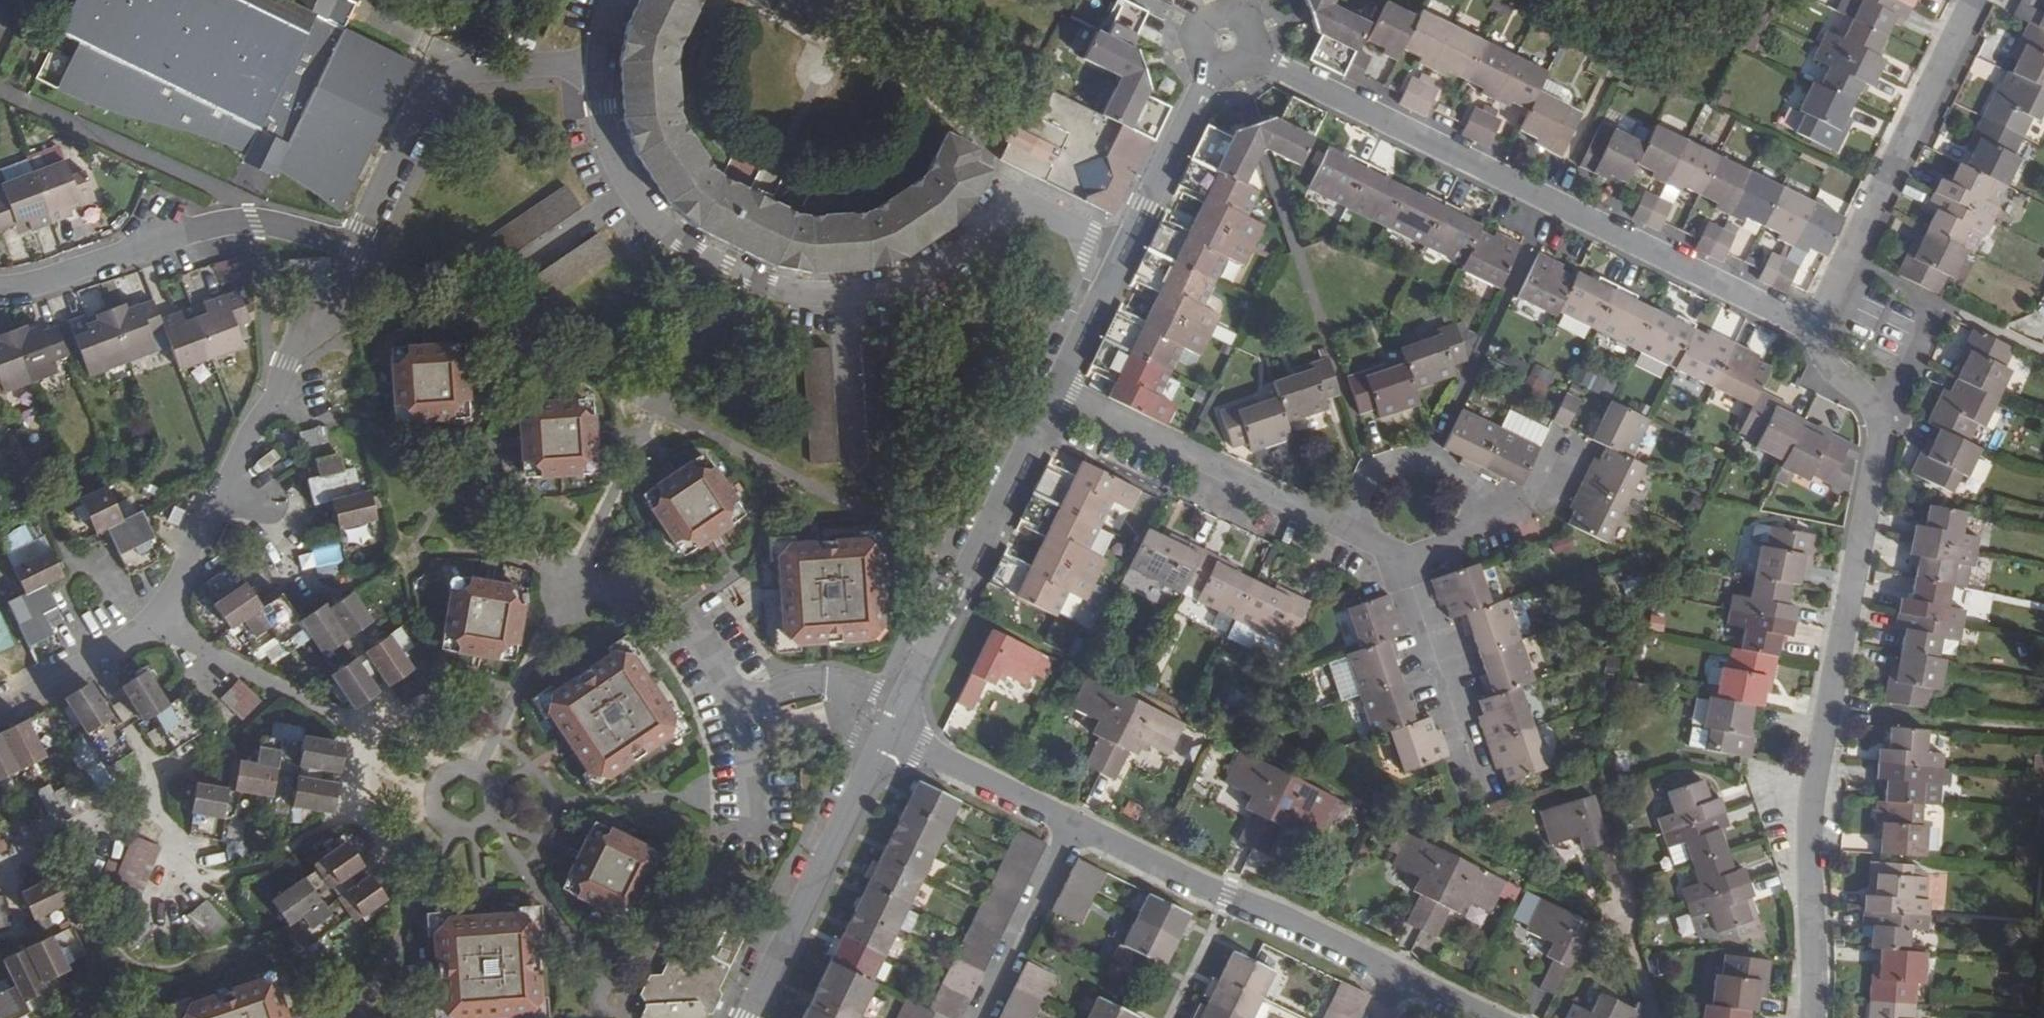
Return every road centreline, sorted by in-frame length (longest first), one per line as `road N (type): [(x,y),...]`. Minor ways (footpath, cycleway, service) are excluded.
road 1 (residential): [(1811,1017),(1817,764),(1879,423),(1815,334)]
road 2 (residential): [(1123,253),(1003,203),(950,257),(894,292),(843,302),(784,296),(660,234),(619,184),(598,65)]
road 3 (residential): [(1815,334),(1255,57)]
road 4 (residential): [(1815,334),(1972,0)]
road 5 (residential): [(0,289),(254,221),(356,248)]
road 6 (residential): [(1076,823),(1400,974)]
road 7 (residential): [(598,65),(462,75),(435,86),(356,248)]
road 8 (residential): [(902,703),(1053,393)]
road 9 (residential): [(1340,533),(1053,393)]
road 10 (residential): [(750,1017),(889,733)]
road 11 (residential): [(356,248),(226,488)]
road 12 (residential): [(95,667),(175,833),(176,889)]
road 13 (residential): [(1476,783),(1397,558)]
road 14 (residential): [(1483,533),(1466,486),(1419,461),(1370,469),(1340,533)]
road 15 (residential): [(1076,823),(976,1017)]
road 16 (residential): [(1123,253),(1209,63)]
road 17 (residential): [(889,733),(1076,823)]
road 18 (residential): [(733,701),(829,680),(902,703)]
road 19 (residential): [(1053,393),(1123,253)]
road 20 (residential): [(154,613),(183,637),(285,687)]
road 21 (residential): [(226,488),(154,613)]
road 22 (residential): [(733,701),(748,769),(746,834)]
road 23 (residential): [(226,488),(272,511),(306,586)]

